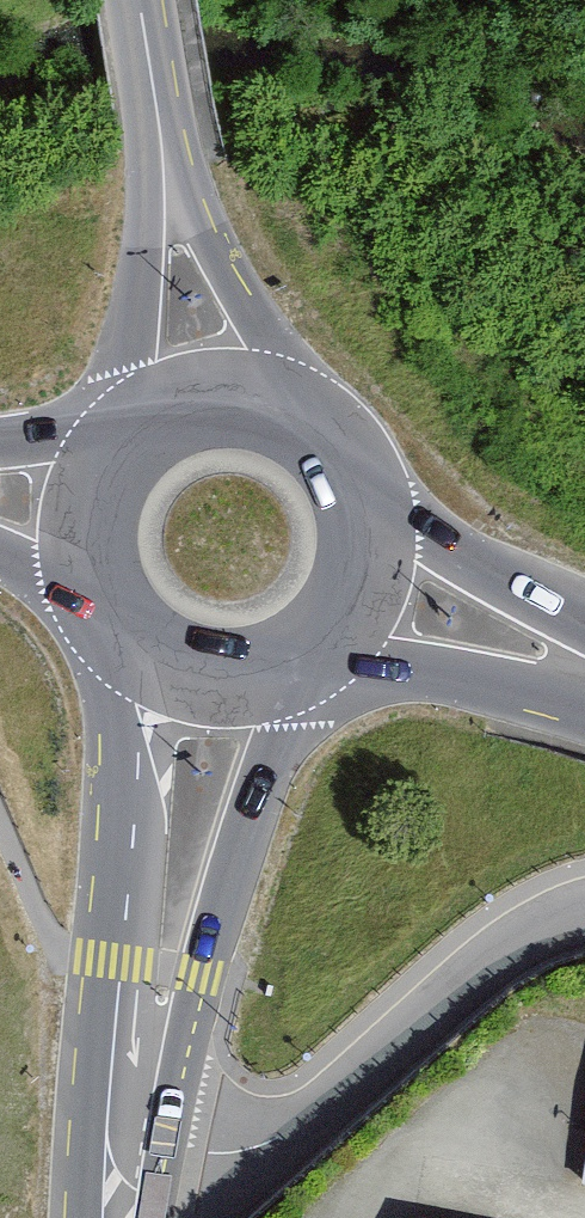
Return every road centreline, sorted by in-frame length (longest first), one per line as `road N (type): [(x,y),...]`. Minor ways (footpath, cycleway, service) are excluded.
road 1 (residential): [(135,1154),(249,1152),(291,1132),(514,944),(584,918)]
road 2 (primary): [(137,1129),(199,981),(309,654)]
road 3 (primary): [(122,628),(122,967),(137,1129)]
road 4 (unclassified): [(333,446),(201,221),(155,101)]
road 5 (unclassified): [(155,101),(130,433)]
road 6 (secondary): [(584,634),(353,477)]
road 7 (secondary): [(314,650),(584,700)]
road 8 (primary): [(333,446),(297,414),(247,399),(192,401),(130,433)]
road 9 (primary): [(122,628),(150,658),(208,678),(242,677),(309,654)]
road 10 (primary): [(314,650),(362,566),(353,477)]
road 11 (primary): [(130,433),(96,478),(89,502),(86,529),(104,602)]
road 12 (residential): [(511,1217),(374,1186),(365,1217)]
road 13 (primary): [(130,433),(0,443)]

